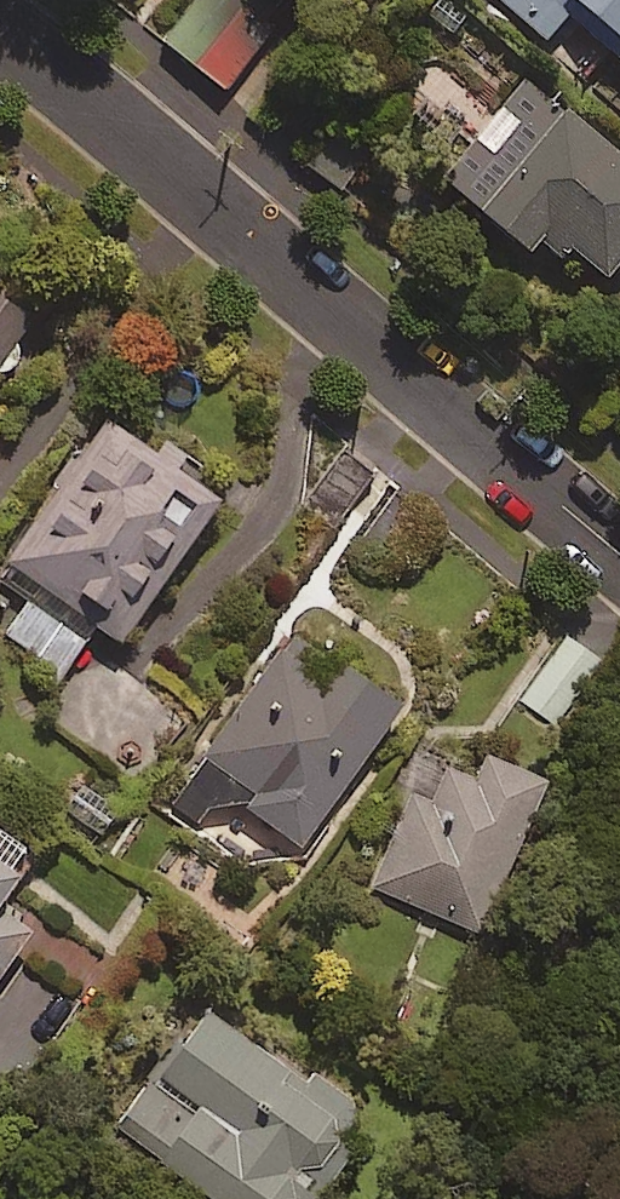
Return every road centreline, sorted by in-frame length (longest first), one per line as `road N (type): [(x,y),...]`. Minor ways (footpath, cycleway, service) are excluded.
road 1 (residential): [(0,39),(619,553)]

